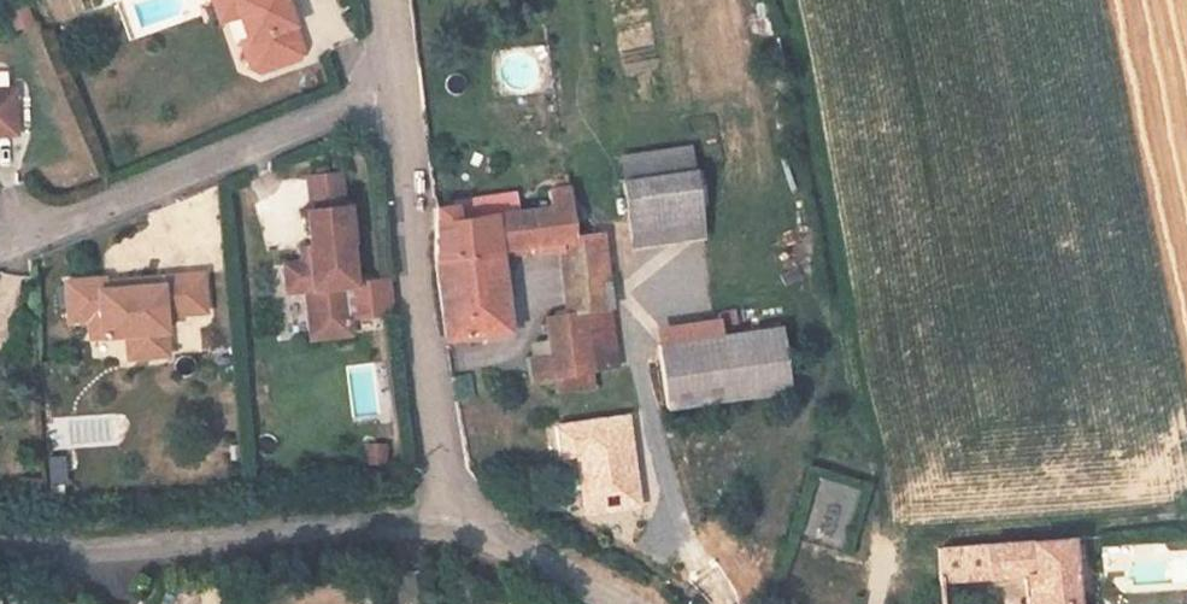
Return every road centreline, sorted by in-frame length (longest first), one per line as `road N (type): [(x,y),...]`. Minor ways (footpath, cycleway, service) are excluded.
road 1 (unclassified): [(395,90),(442,474),(438,538)]
road 2 (unclassified): [(438,538),(384,533),(72,560),(0,549)]
road 3 (residential): [(395,90),(0,250)]
road 4 (unclassified): [(601,603),(438,538)]

